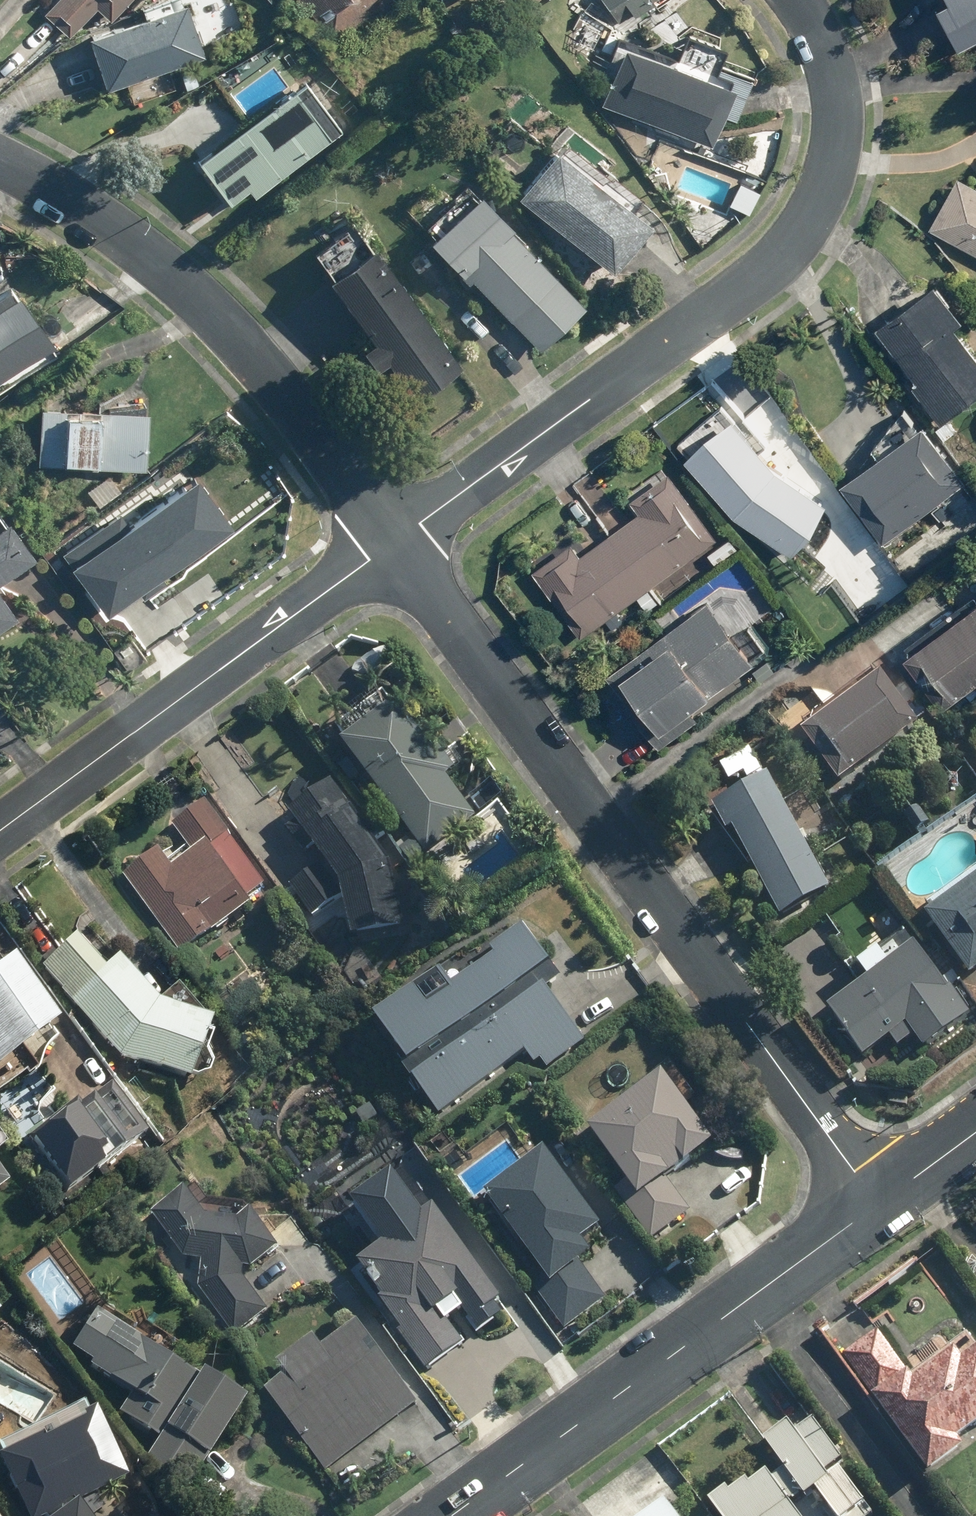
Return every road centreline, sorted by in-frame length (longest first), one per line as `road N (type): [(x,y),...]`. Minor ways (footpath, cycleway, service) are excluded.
road 1 (residential): [(877,1205),(397,540)]
road 2 (residential): [(397,540),(763,274),(822,204),(838,154),(838,97),(822,35),(798,0)]
road 3 (residential): [(397,540),(196,301),(94,211),(0,162)]
road 4 (residential): [(877,1205),(454,1515)]
road 5 (residential): [(397,540),(0,834)]
road 6 (residential): [(975,1132),(877,1205)]

